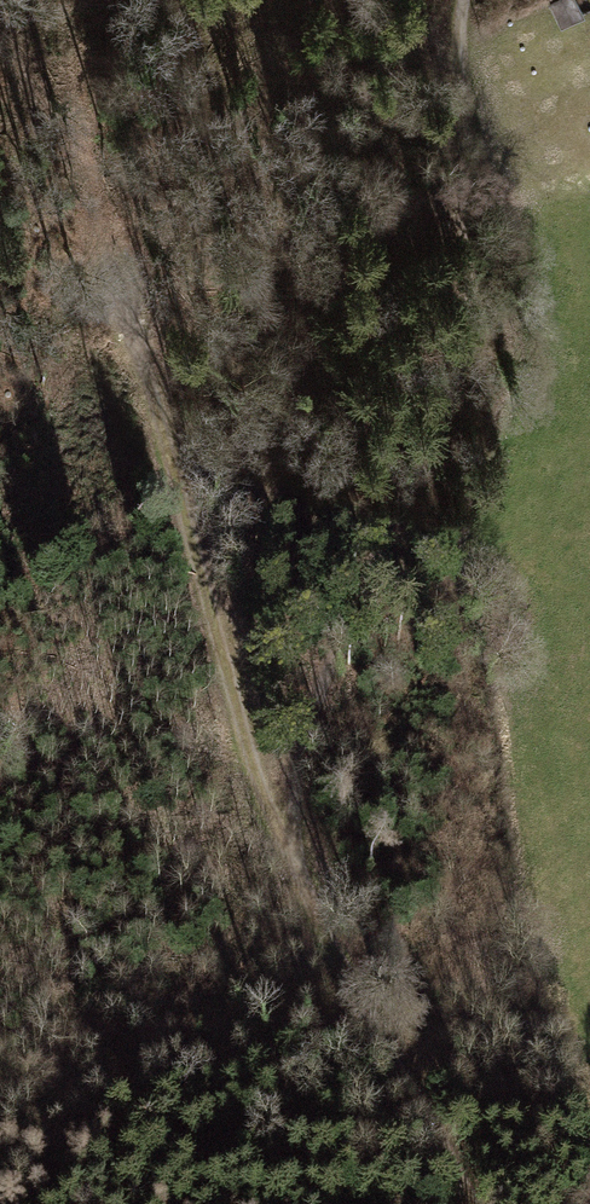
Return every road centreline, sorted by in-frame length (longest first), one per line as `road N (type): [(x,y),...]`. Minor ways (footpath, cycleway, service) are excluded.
road 1 (track): [(282,833),(442,395),(462,223),(463,0)]
road 2 (track): [(282,833),(210,600),(132,293)]
road 3 (track): [(471,1203),(327,941),(282,833)]

